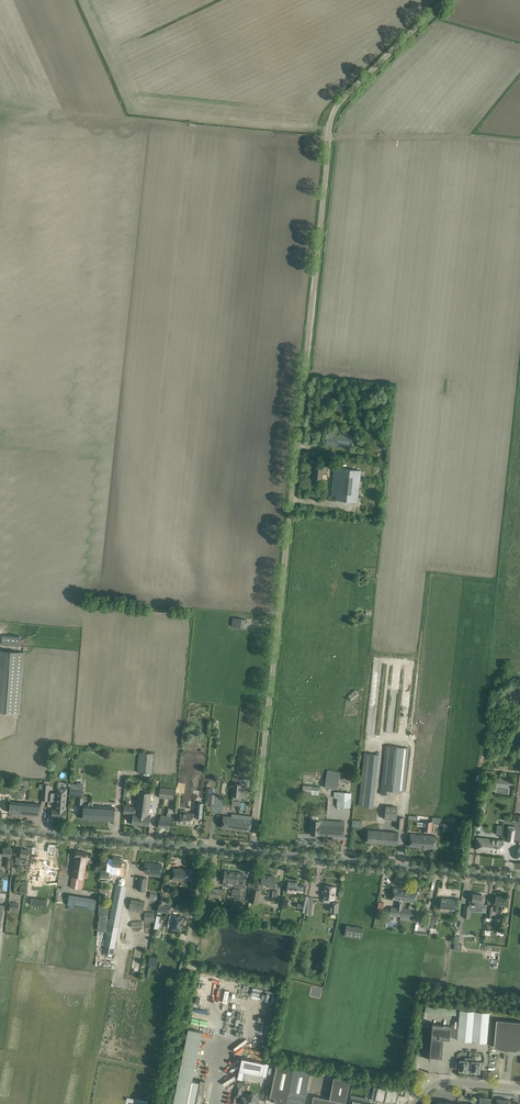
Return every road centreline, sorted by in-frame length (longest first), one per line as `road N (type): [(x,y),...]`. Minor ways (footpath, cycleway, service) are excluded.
road 1 (unclassified): [(253,852),(331,123),(345,97),(444,0)]
road 2 (tertiary): [(519,879),(253,852)]
road 3 (tertiary): [(207,847),(0,829)]

